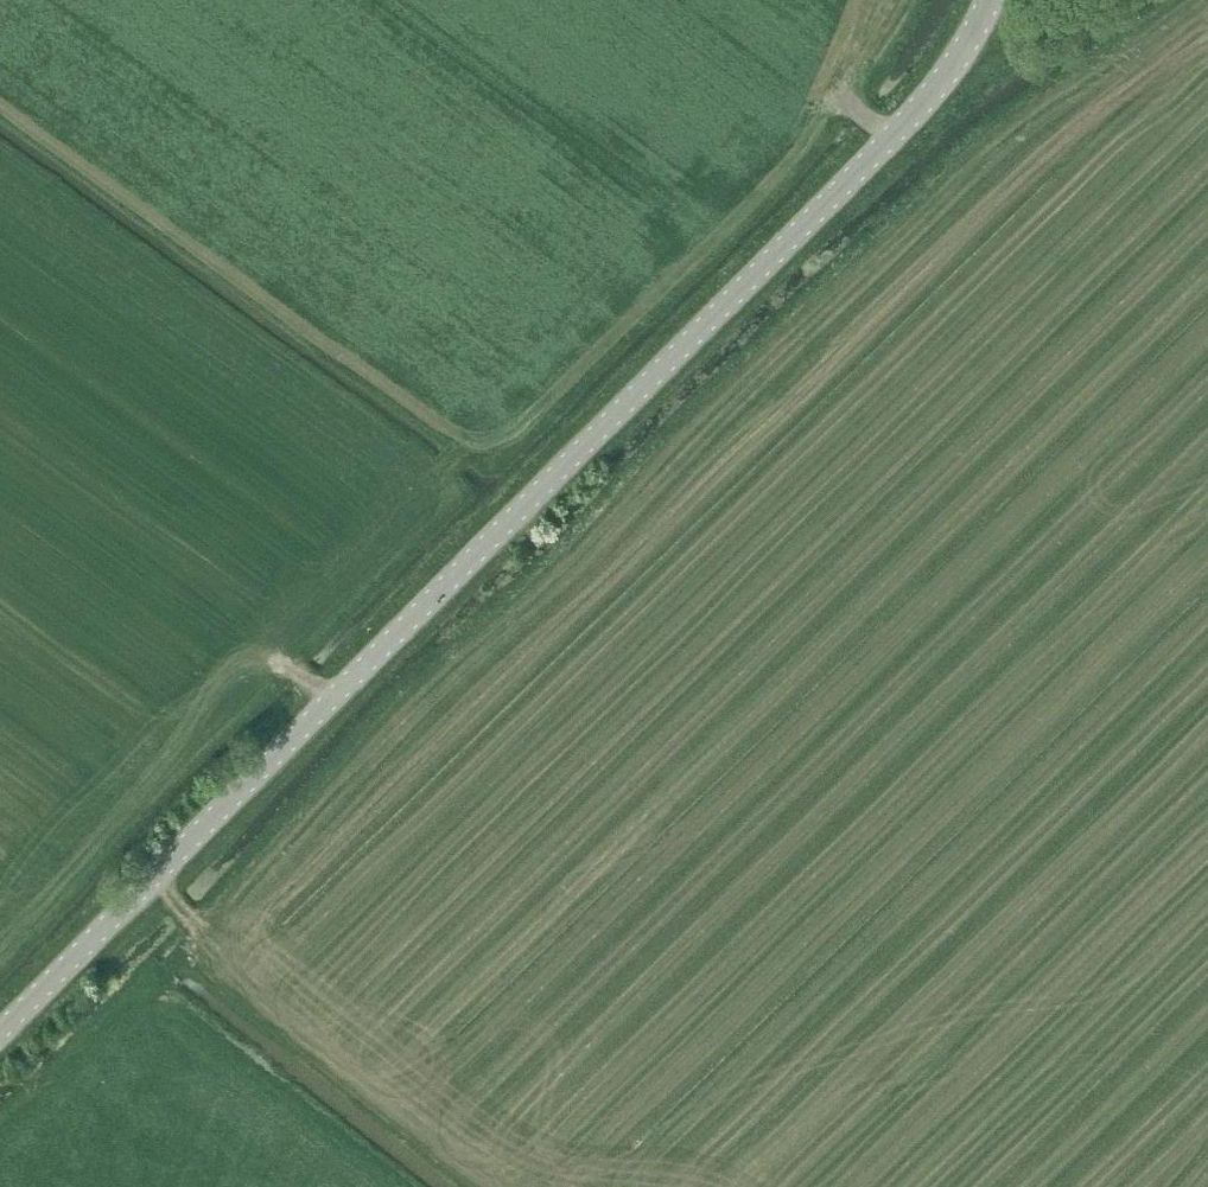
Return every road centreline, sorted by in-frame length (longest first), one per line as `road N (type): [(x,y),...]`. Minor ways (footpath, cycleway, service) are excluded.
road 1 (tertiary): [(0,1032),(891,139),(966,44),(988,0)]

